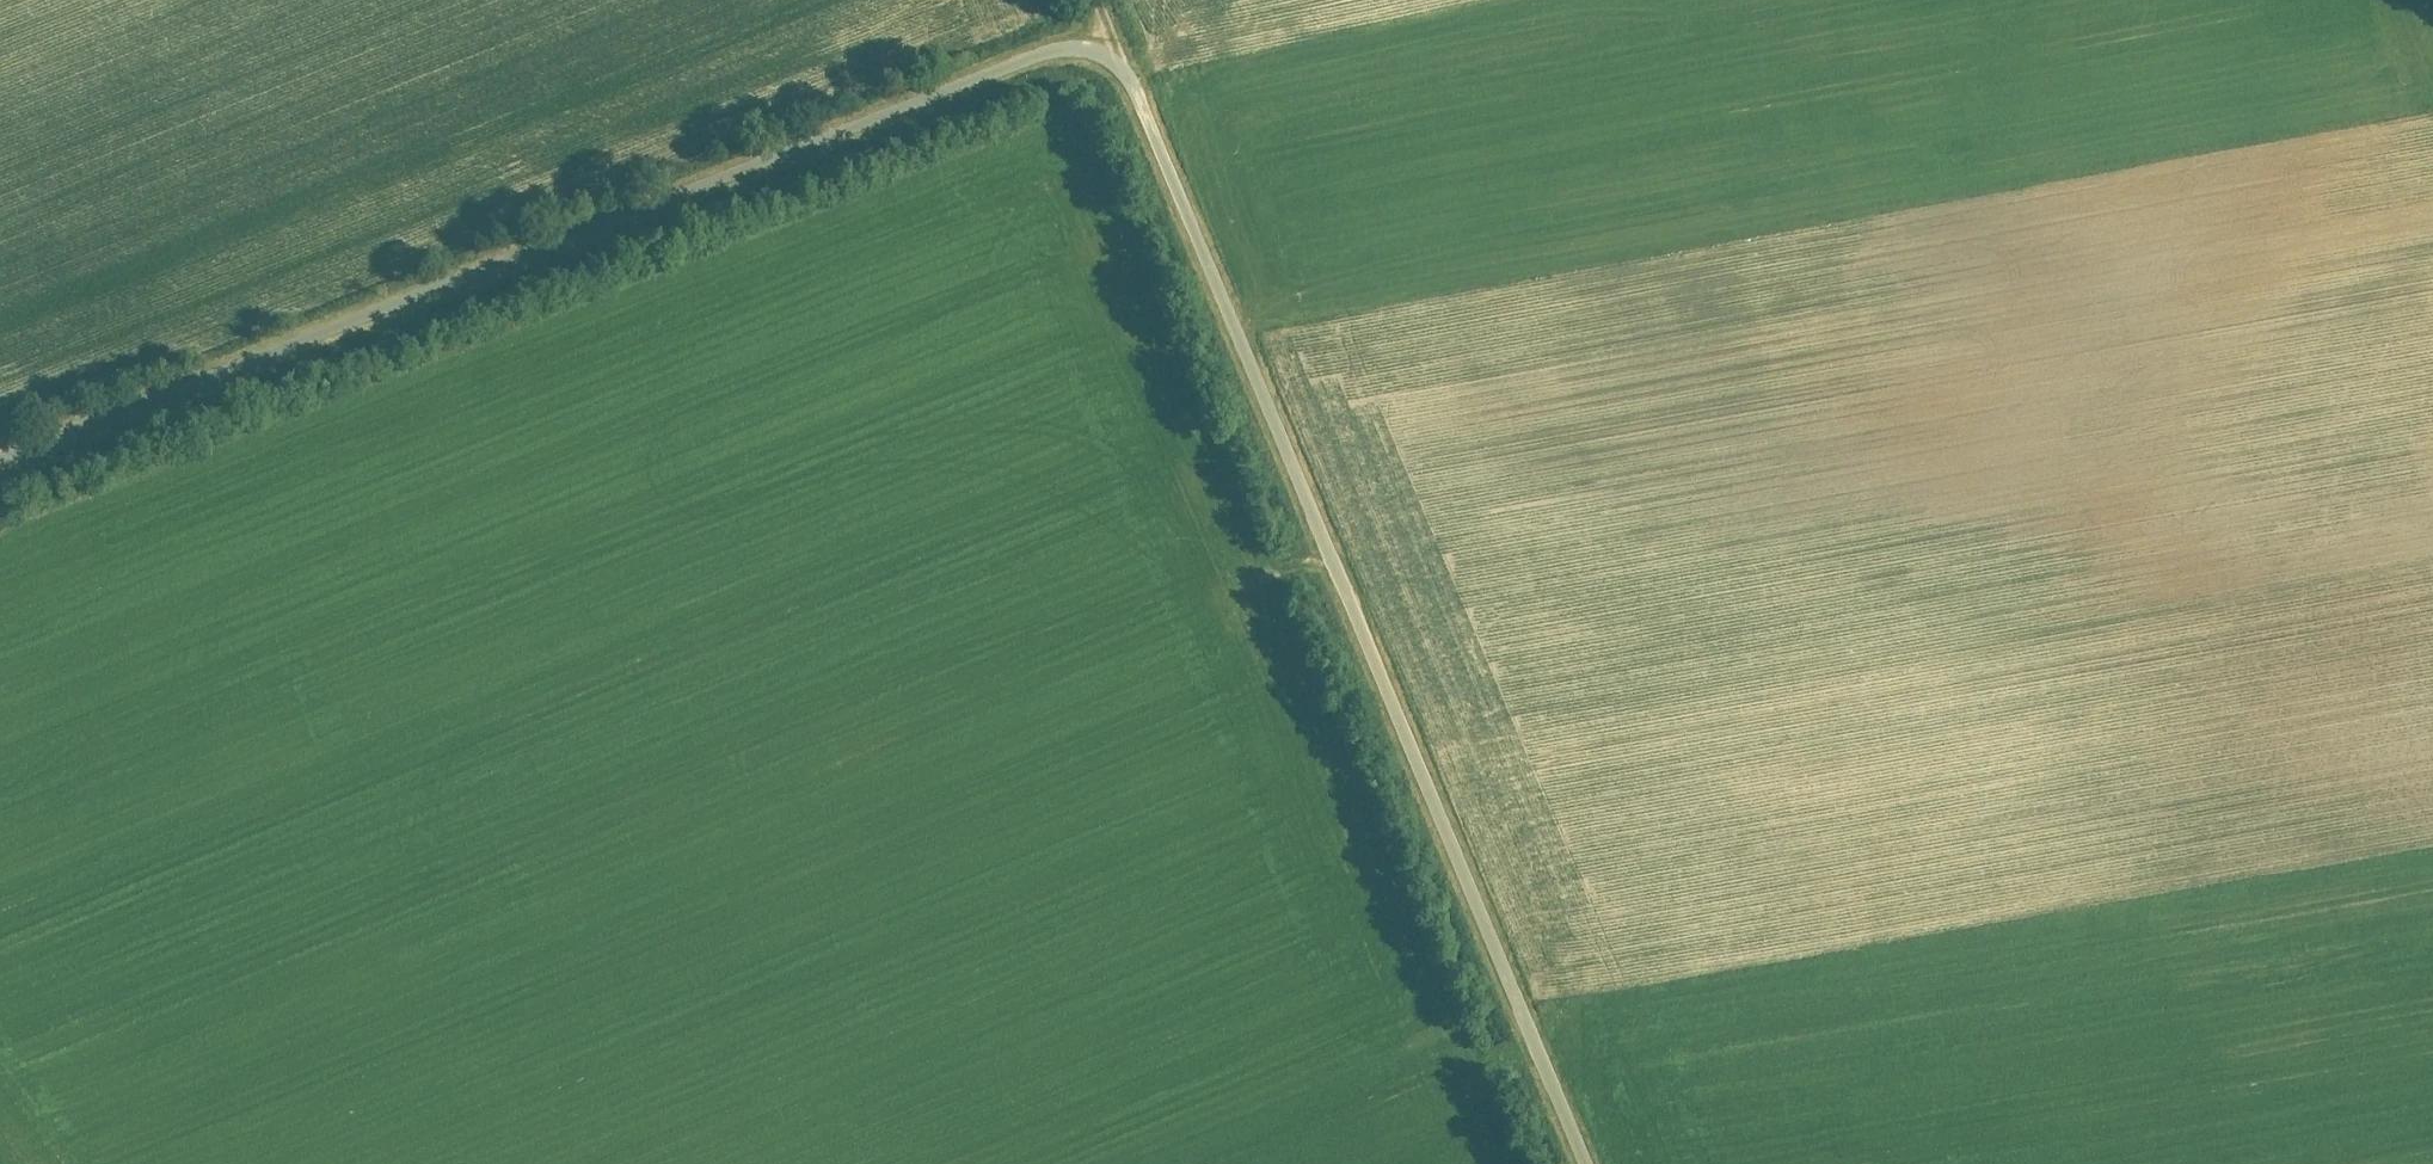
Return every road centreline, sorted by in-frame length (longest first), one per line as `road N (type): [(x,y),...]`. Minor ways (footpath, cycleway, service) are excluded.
road 1 (unclassified): [(1598,1163),(1144,53),(1041,42),(0,453)]

